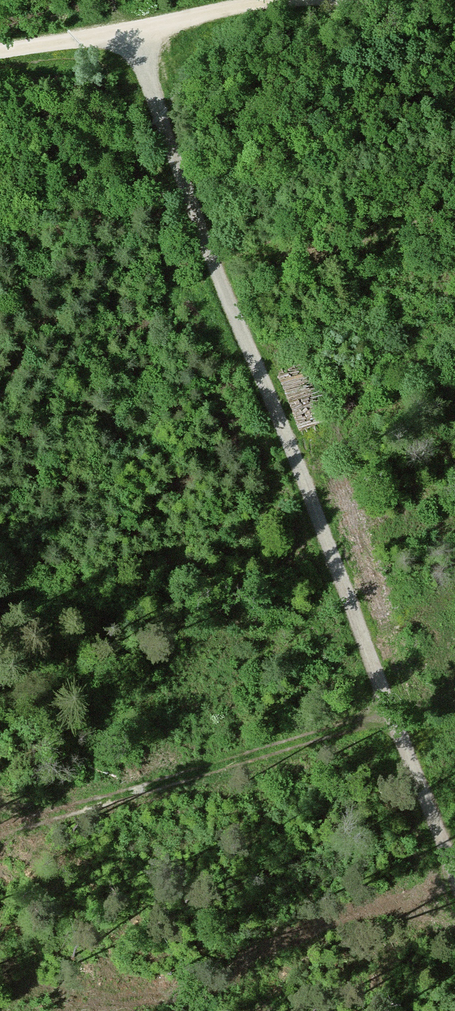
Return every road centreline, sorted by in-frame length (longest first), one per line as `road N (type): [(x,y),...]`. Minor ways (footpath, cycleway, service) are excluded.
road 1 (track): [(126,33),(454,867)]
road 2 (track): [(0,833),(393,712)]
road 3 (track): [(126,33),(271,0)]
road 4 (track): [(0,53),(126,33)]

